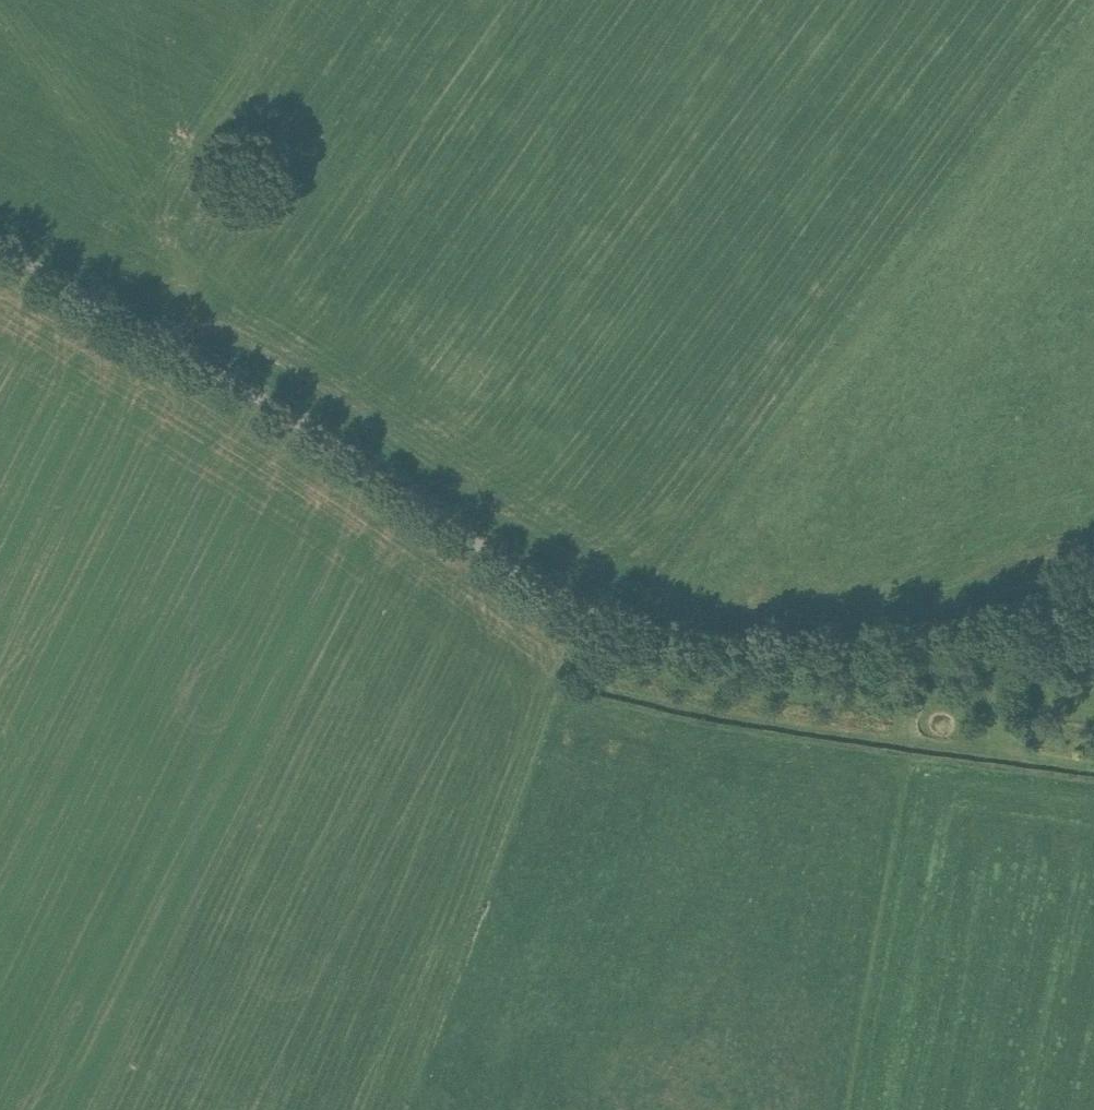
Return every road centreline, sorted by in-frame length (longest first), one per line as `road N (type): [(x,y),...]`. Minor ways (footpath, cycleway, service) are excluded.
road 1 (track): [(625,624),(532,582),(298,422),(0,249)]
road 2 (track): [(1093,593),(985,624),(890,640),(742,639),(625,624)]

